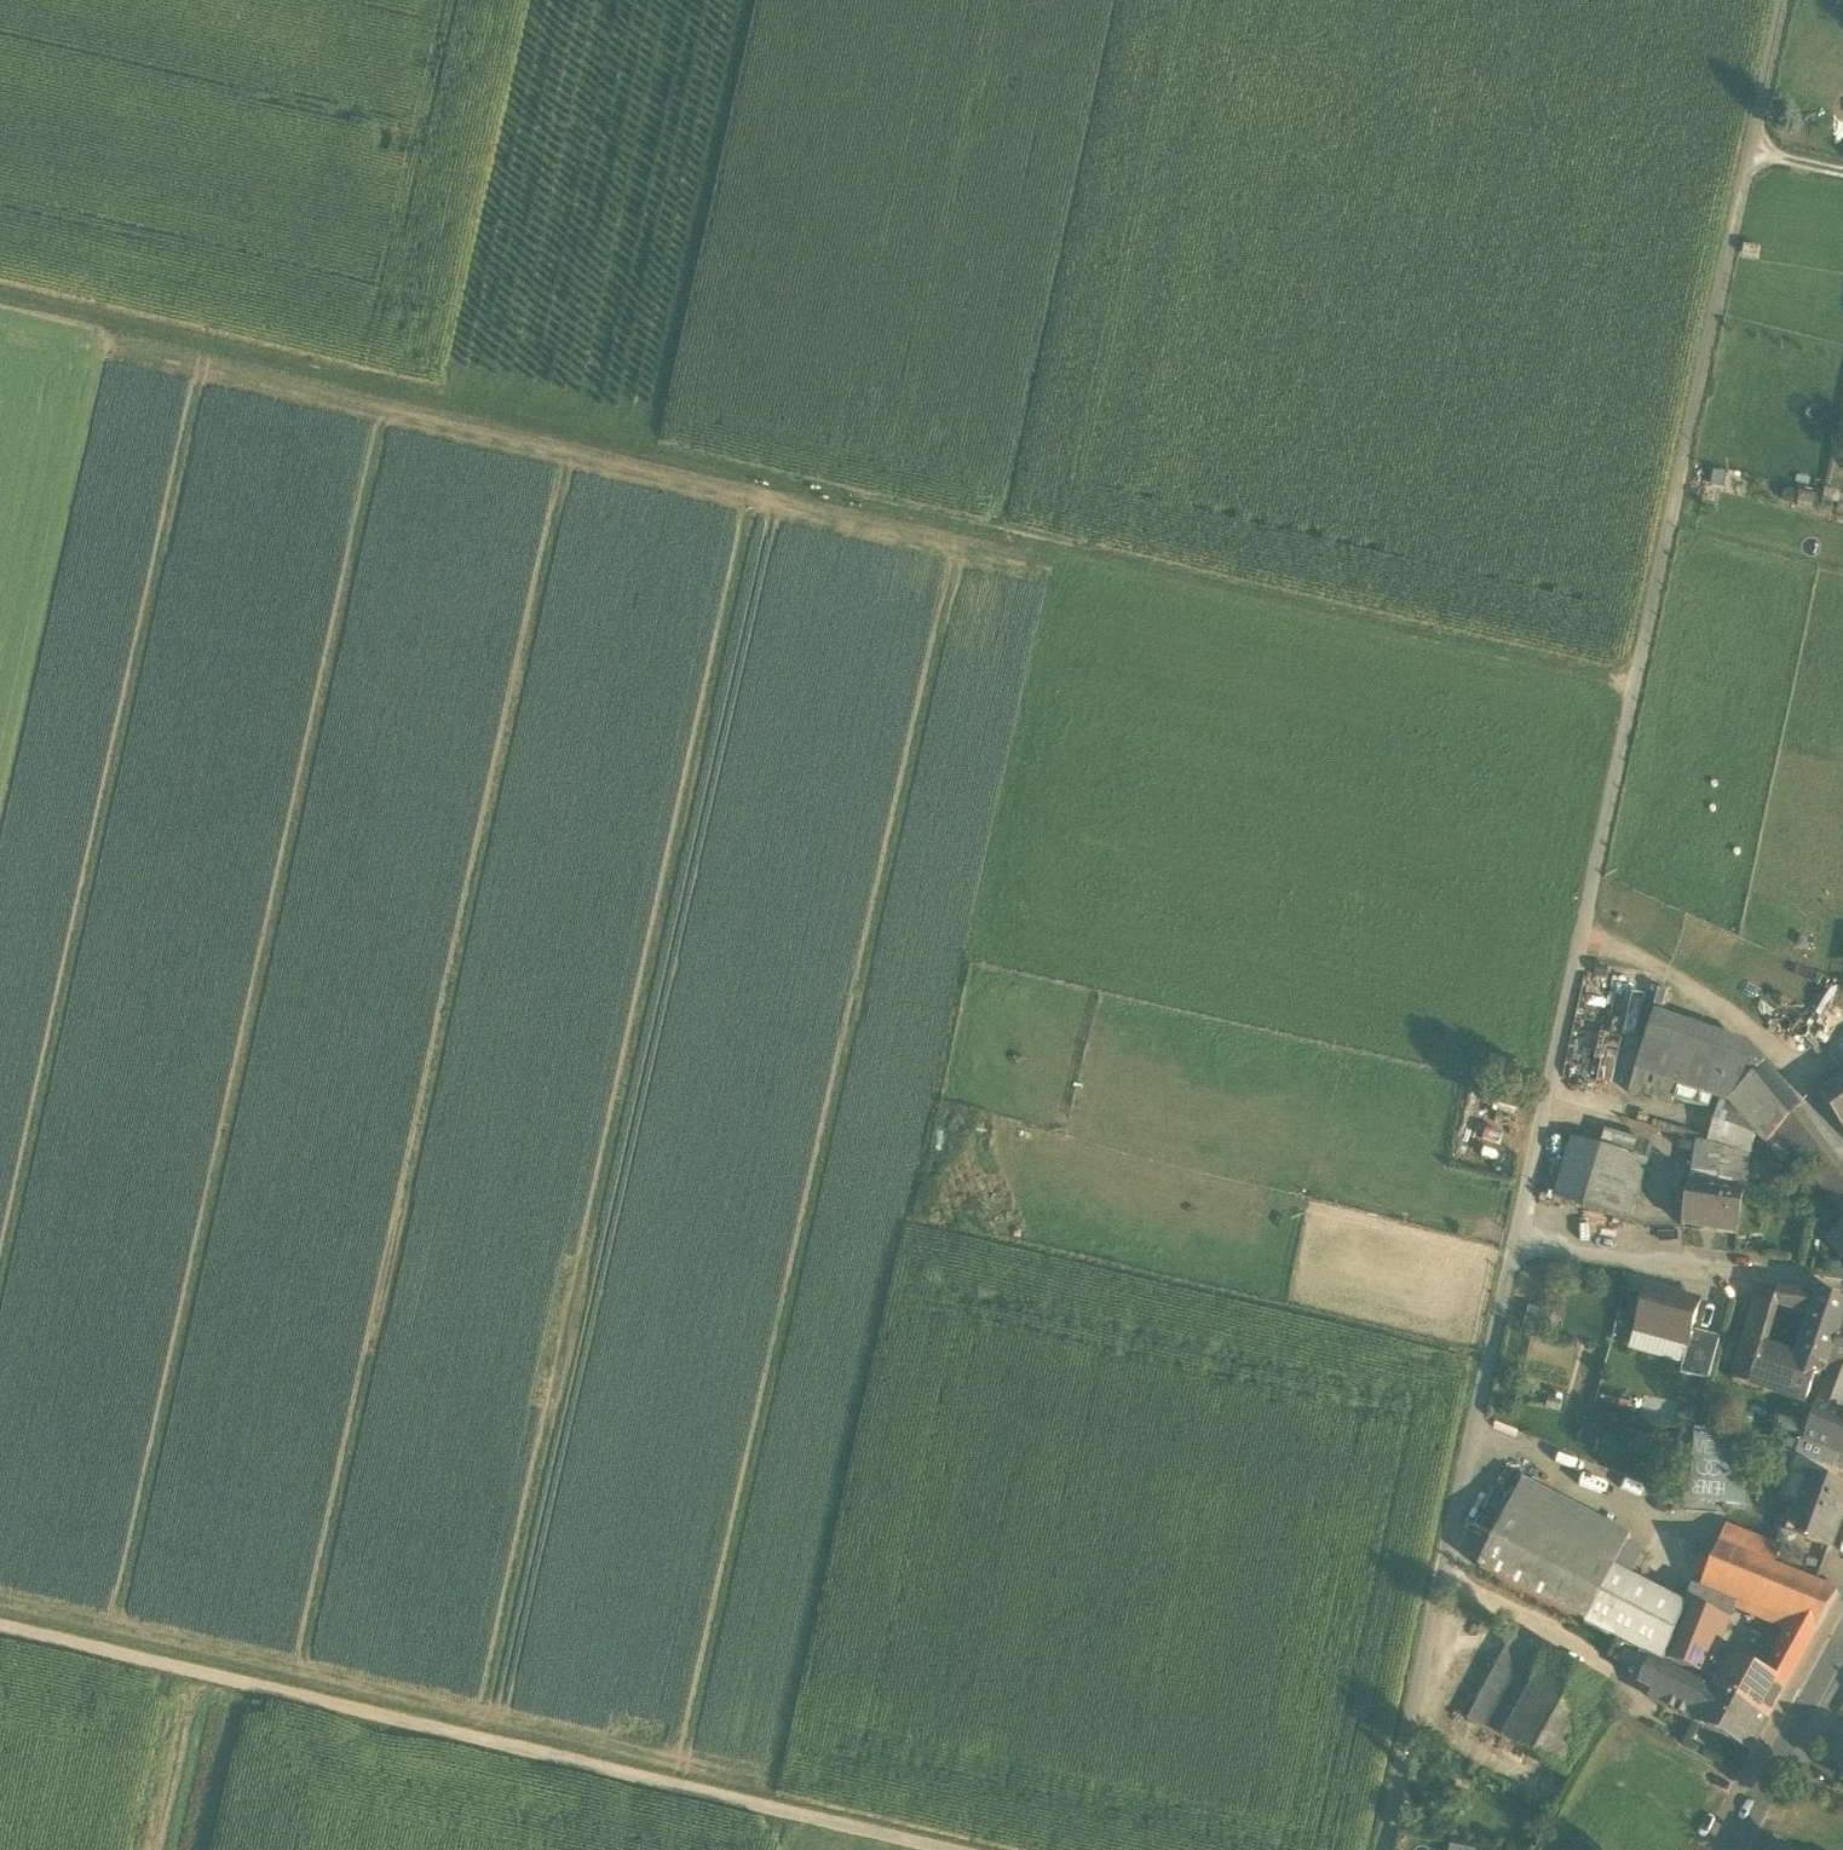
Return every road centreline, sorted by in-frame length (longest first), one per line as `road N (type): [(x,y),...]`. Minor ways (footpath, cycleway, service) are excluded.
road 1 (track): [(1380,1849),(1783,0)]
road 2 (track): [(1634,686),(0,297)]
road 3 (track): [(0,1625),(945,1849)]
road 4 (residential): [(1842,1288),(1513,1247)]
road 5 (tertiary): [(1723,1849),(1842,1629)]
road 6 (track): [(1472,1431),(1689,1516)]

